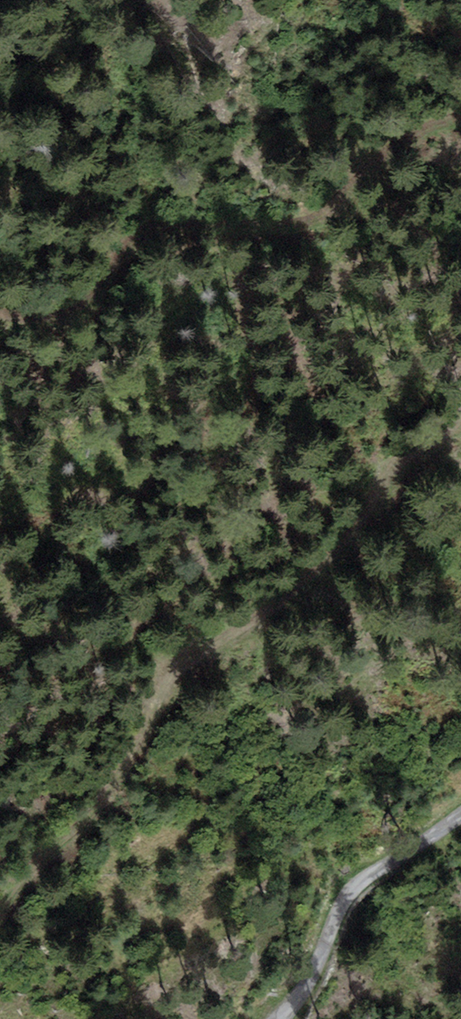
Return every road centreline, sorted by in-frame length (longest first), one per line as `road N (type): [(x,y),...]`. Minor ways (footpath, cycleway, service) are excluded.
road 1 (track): [(460,418),(413,450),(0,918)]
road 2 (track): [(0,312),(46,323),(145,231),(311,222),(432,120),(460,121)]
road 3 (track): [(277,1018),(304,991),(370,878),(460,812)]

